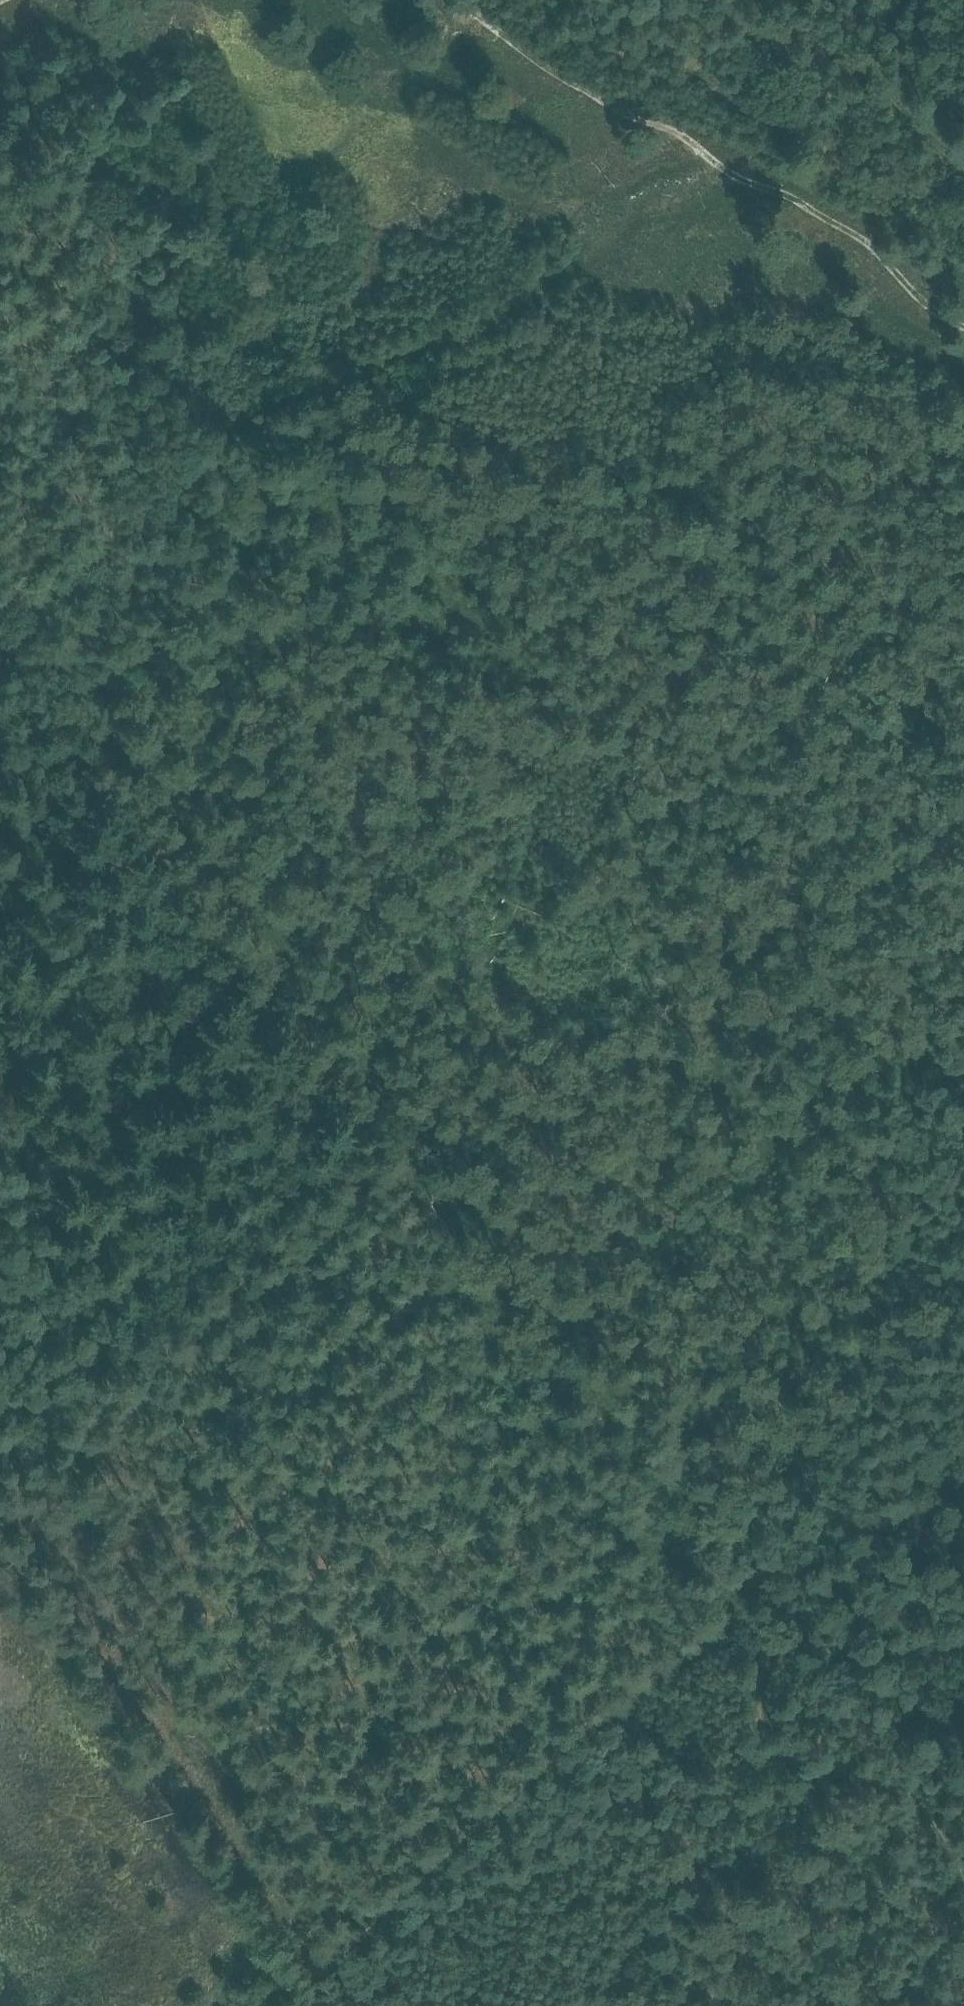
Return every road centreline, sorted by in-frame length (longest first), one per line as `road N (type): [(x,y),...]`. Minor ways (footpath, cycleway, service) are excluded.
road 1 (track): [(274,2005),(737,1598),(778,1611),(764,1716),(797,1762),(881,1779),(946,1833),(963,1877)]

